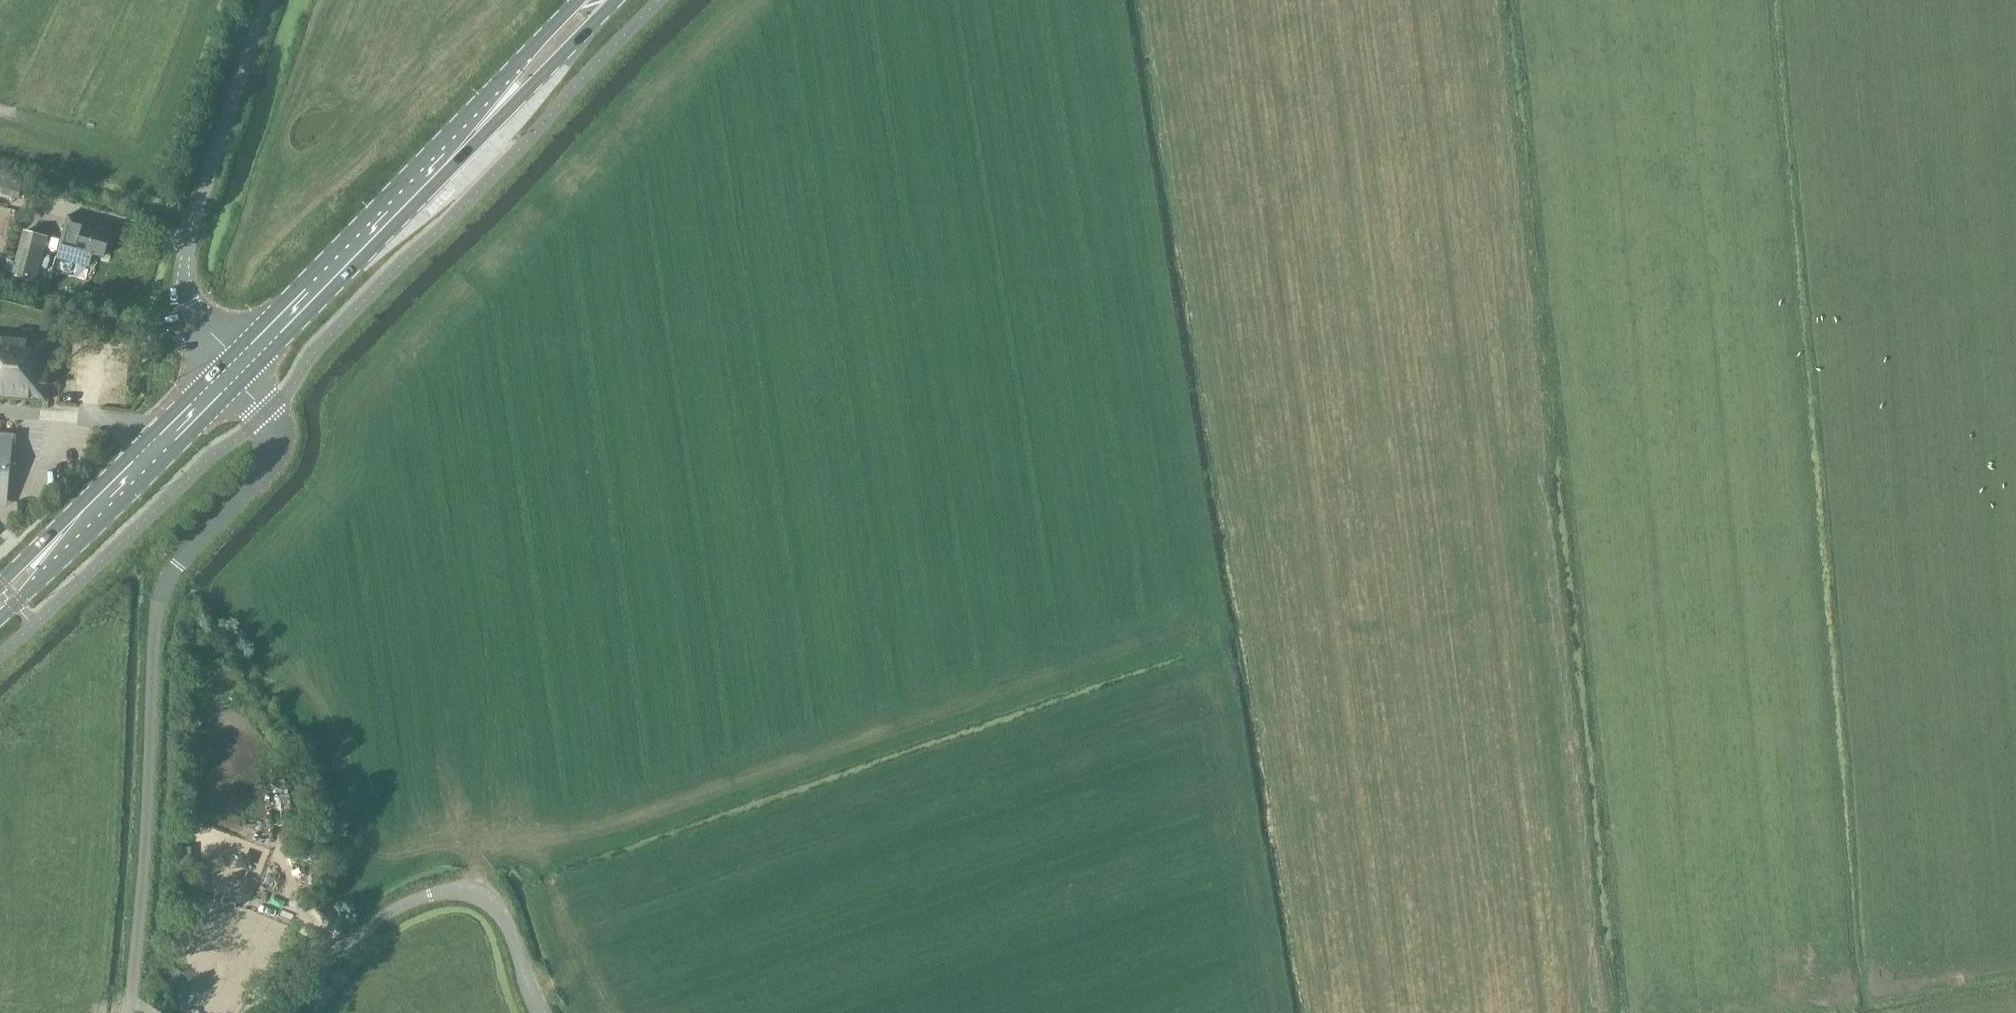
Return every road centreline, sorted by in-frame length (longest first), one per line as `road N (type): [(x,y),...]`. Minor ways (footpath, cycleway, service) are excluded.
road 1 (unclassified): [(132,1012),(162,592),(279,447),(275,418),(237,373)]
road 2 (secondary): [(237,373),(599,0)]
road 3 (unclassified): [(237,373),(190,303),(184,269),(268,0)]
road 4 (unclassified): [(541,1012),(504,917),(477,893),(456,890),(406,905),(363,932),(295,1012)]
road 5 (secondary): [(0,601),(237,373)]

